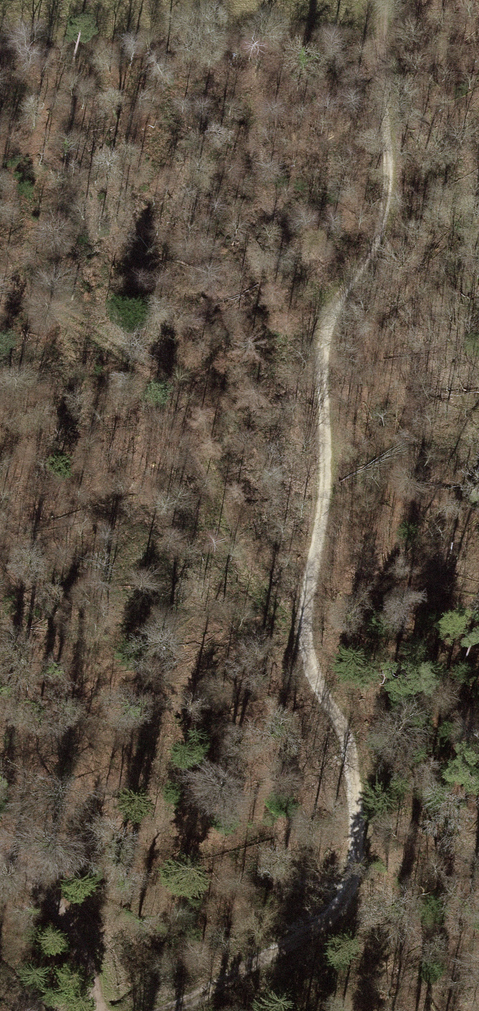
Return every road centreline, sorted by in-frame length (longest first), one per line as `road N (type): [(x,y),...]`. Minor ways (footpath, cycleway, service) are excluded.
road 1 (track): [(382,79),(387,218),(328,312),(319,343),(328,453),(305,611),(310,659),(350,752),(360,806),(358,854),(345,900),(300,942),(167,1010)]
road 2 (track): [(382,35),(0,30)]
road 3 (track): [(96,1010),(90,958),(52,890),(0,859)]

